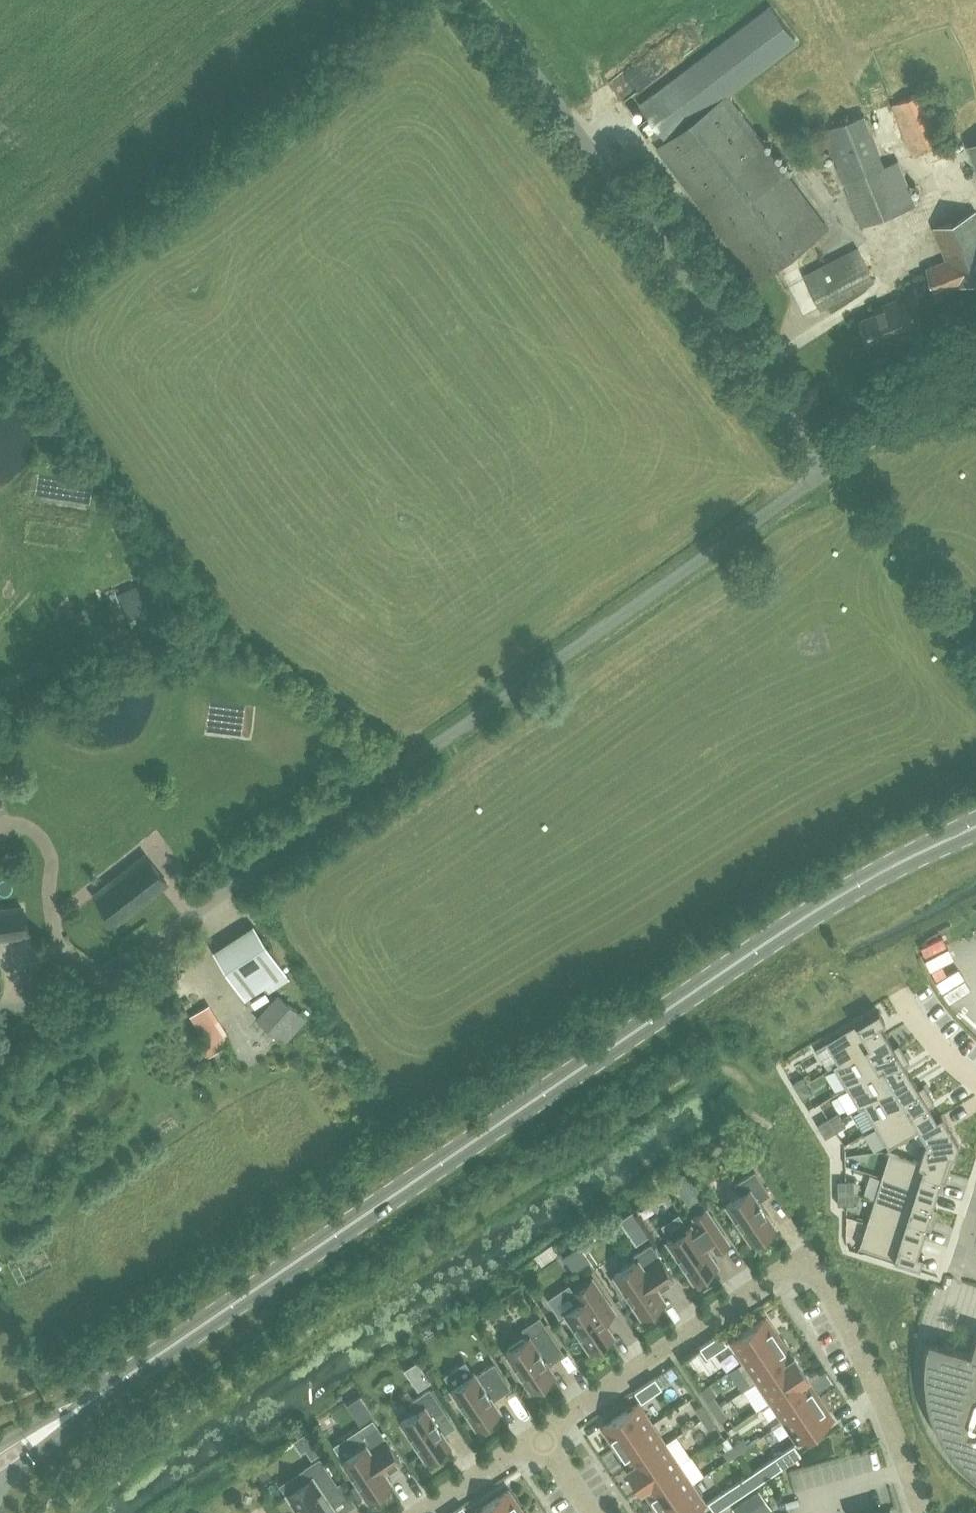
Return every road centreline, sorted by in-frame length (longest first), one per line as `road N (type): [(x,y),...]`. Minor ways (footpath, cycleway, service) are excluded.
road 1 (residential): [(0,1007),(73,992),(104,976),(830,466)]
road 2 (primary): [(975,824),(828,906),(175,1348)]
road 3 (residential): [(922,1512),(869,1371),(807,1260),(542,1435)]
road 4 (unclassified): [(830,466),(478,0)]
road 5 (primary): [(0,1492),(175,1348)]
road 6 (primary): [(175,1348),(0,1446)]
road 7 (unclassified): [(830,466),(975,368)]
road 8 (residential): [(542,1435),(424,1512)]

